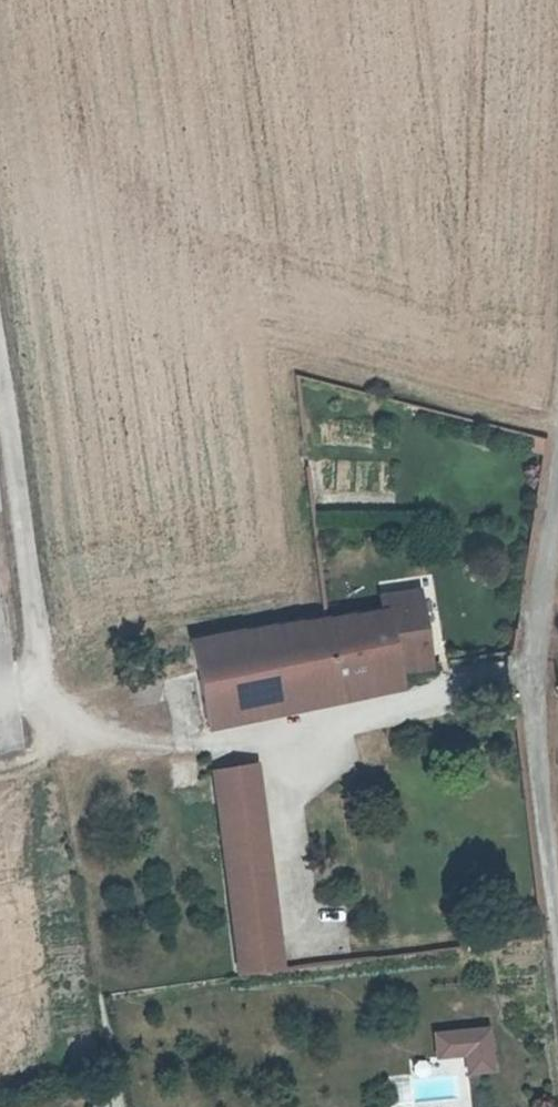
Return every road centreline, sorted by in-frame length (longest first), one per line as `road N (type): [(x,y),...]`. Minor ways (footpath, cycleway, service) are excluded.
road 1 (unclassified): [(557,938),(529,684),(557,448)]
road 2 (track): [(0,360),(61,747),(0,766)]

